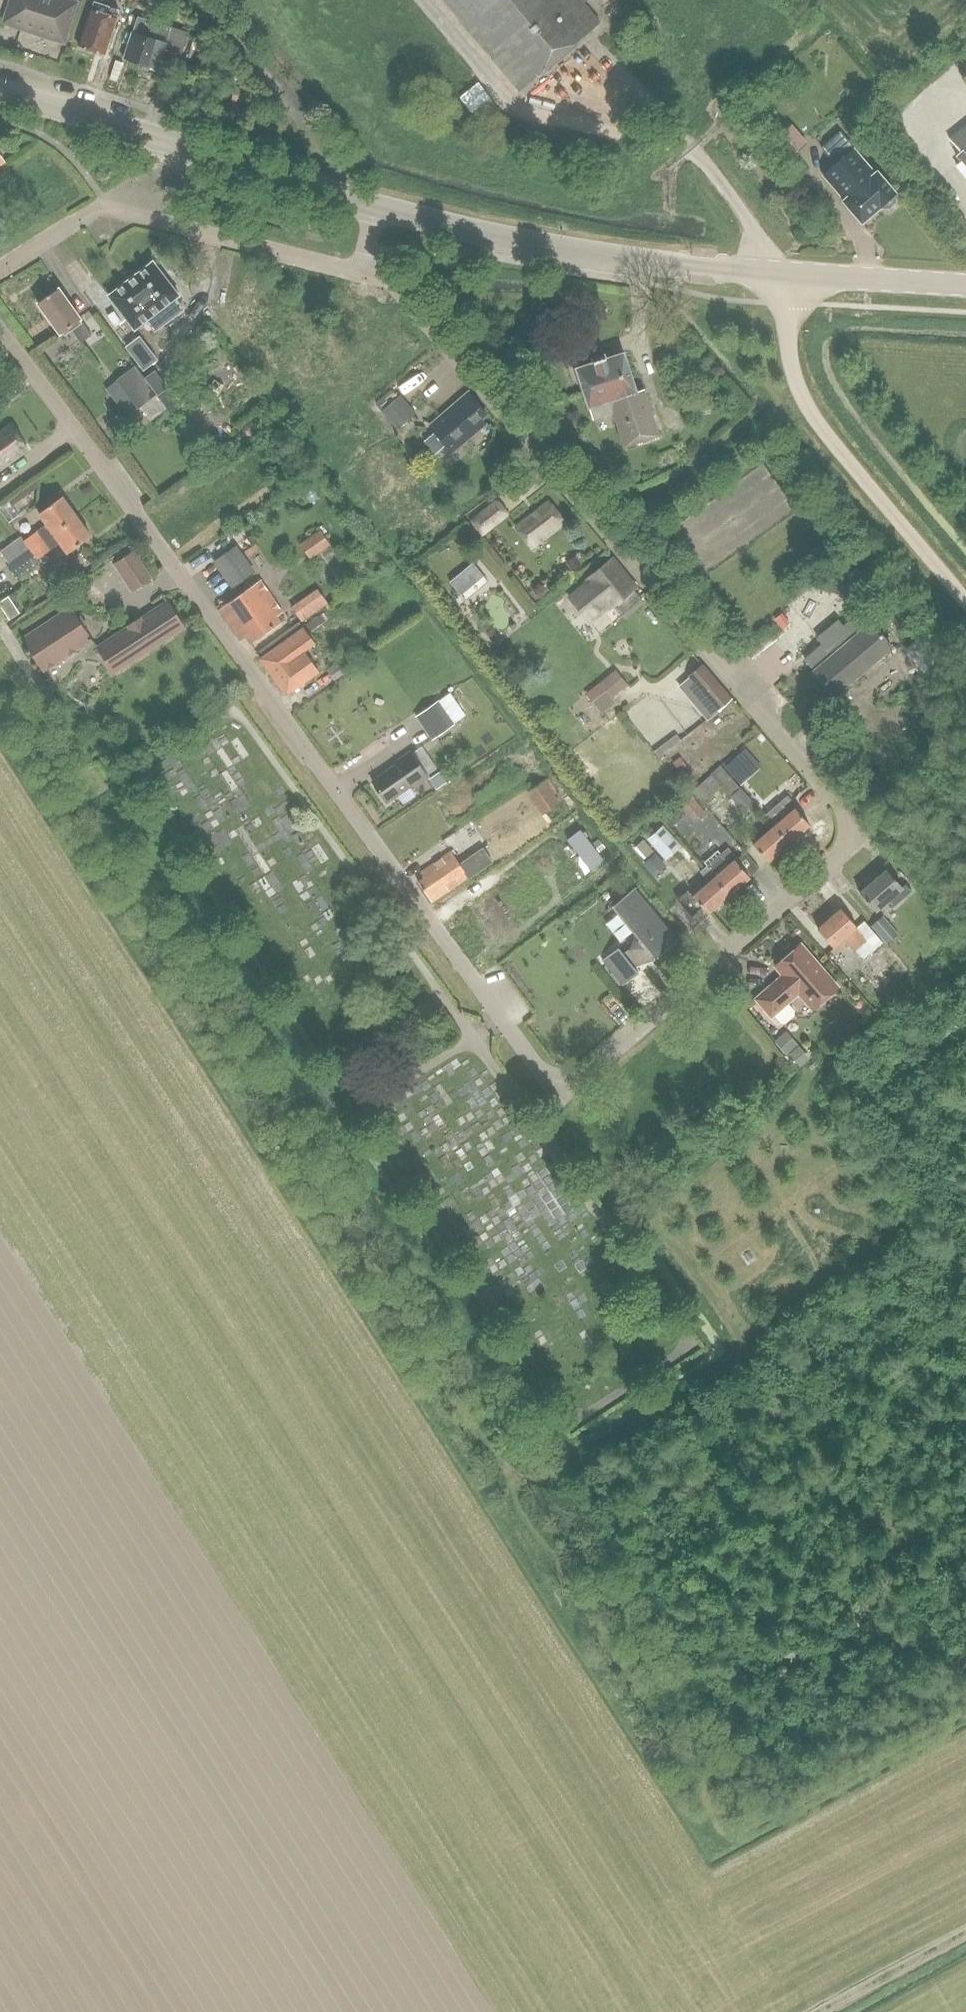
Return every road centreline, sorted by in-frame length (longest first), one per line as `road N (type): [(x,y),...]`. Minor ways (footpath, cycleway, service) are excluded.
road 1 (residential): [(849,841),(586,1078),(565,1085),(544,1076),(0,329)]
road 2 (residential): [(849,841),(846,814),(391,283),(369,274)]
road 3 (secondary): [(780,276),(584,254),(376,209)]
road 4 (secondary): [(376,209),(0,93)]
road 5 (unclassified): [(965,601),(807,411),(793,375),(780,276)]
road 6 (unclassified): [(369,274),(109,208)]
road 7 (secondary): [(965,286),(780,276)]
road 8 (residential): [(0,272),(109,208)]

